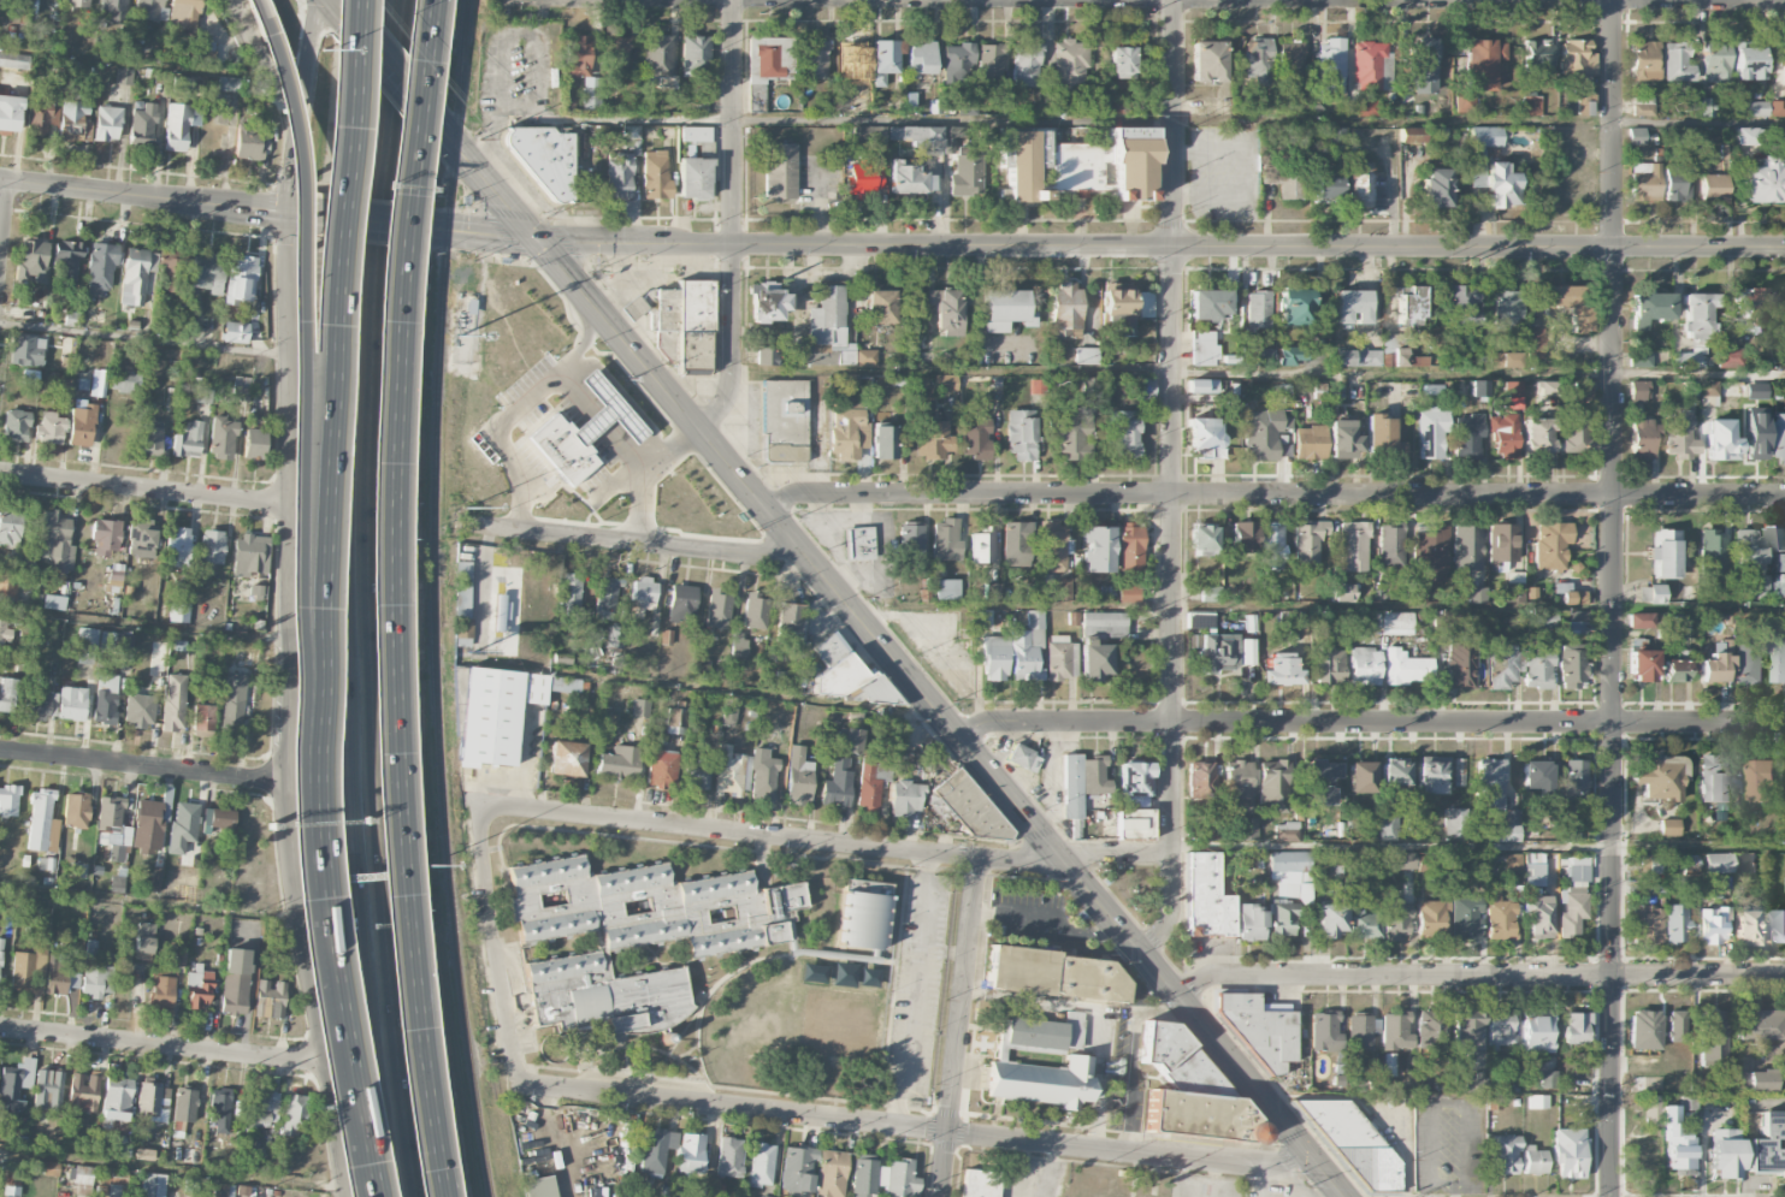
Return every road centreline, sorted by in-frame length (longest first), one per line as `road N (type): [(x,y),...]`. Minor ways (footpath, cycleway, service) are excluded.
road 1 (tertiary): [(1784,244),(538,239)]
road 2 (secondary): [(319,0),(288,212),(279,782),(292,919),(342,1196)]
road 3 (motorway): [(435,1196),(418,1071),(389,670),(396,392),(428,0)]
road 4 (motorway): [(379,0),(351,369),(351,794),(392,1196)]
road 5 (residential): [(1609,1196),(1615,0)]
road 6 (residential): [(1784,498),(818,494),(768,511)]
road 7 (residential): [(1141,955),(1166,928),(1172,907),(1175,0)]
road 8 (motorway): [(384,907),(371,609),(384,301),(412,0)]
road 9 (residential): [(1784,727),(985,725),(959,739)]
road 10 (primary): [(1060,858),(538,239)]
road 11 (residential): [(1307,1150),(1269,1167),(1241,1168),(521,1086)]
road 12 (motorway): [(357,0),(313,783)]
road 13 (motorway): [(276,42),(300,148),(299,634),(313,783)]
road 14 (motorway): [(384,907),(391,666),(425,227)]
road 15 (residential): [(1784,977),(1231,976),(1210,978),(1181,1001)]
road 16 (residential): [(481,808),(977,861),(1060,858)]
road 17 (tertiary): [(701,432),(725,410),(734,374),(735,0)]
road 18 (primary): [(1344,1196),(1060,858)]
road 19 (motorway): [(286,559),(327,853),(365,979)]
road 20 (residential): [(940,1196),(977,861)]
road 21 (residential): [(792,539),(766,558),(469,527)]
road 22 (residential): [(321,1063),(0,1029)]
road 23 (motorway): [(421,1196),(384,907)]
road 24 (motorway): [(313,783),(320,908),(345,1071)]
road 25 (tertiary): [(288,212),(0,181)]
road 26 (residential): [(284,506),(0,475)]
road 27 (residential): [(481,808),(521,1086)]
road 28 (residential): [(279,782),(0,753)]
road 29 (primary): [(538,239),(432,114)]
road 30 (motorway): [(345,1071),(371,1196)]
road 31 (secondary): [(538,239),(412,226)]
road 32 (motorway): [(345,1071),(363,1196)]

